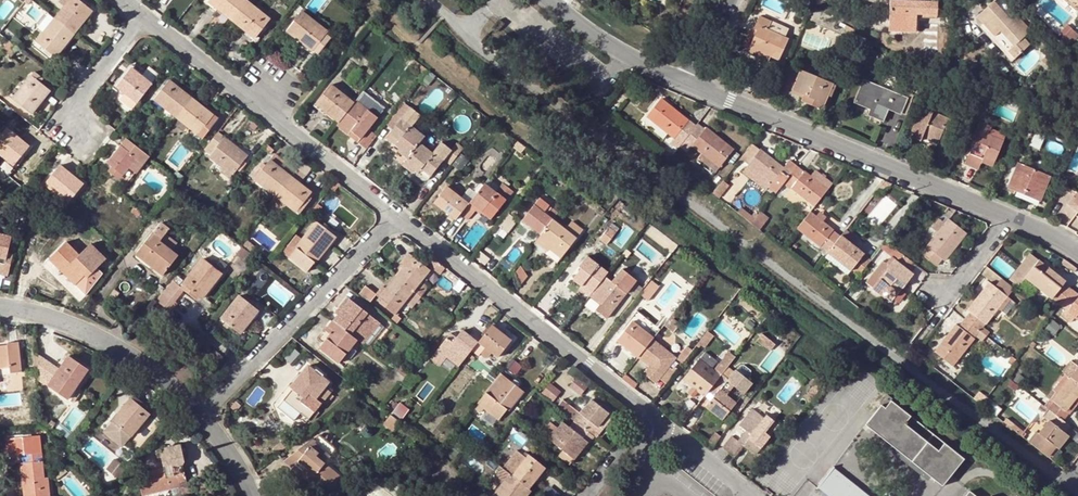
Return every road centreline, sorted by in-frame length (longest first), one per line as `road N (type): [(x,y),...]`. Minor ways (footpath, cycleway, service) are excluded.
road 1 (residential): [(697,86),(1077,252)]
road 2 (residential): [(395,218),(657,428)]
road 3 (residential): [(144,19),(395,218)]
road 4 (residential): [(203,417),(395,218)]
road 5 (residential): [(0,307),(107,343),(203,417)]
road 6 (residential): [(553,0),(622,52),(697,86)]
road 7 (residential): [(81,132),(72,119),(78,103),(144,19)]

